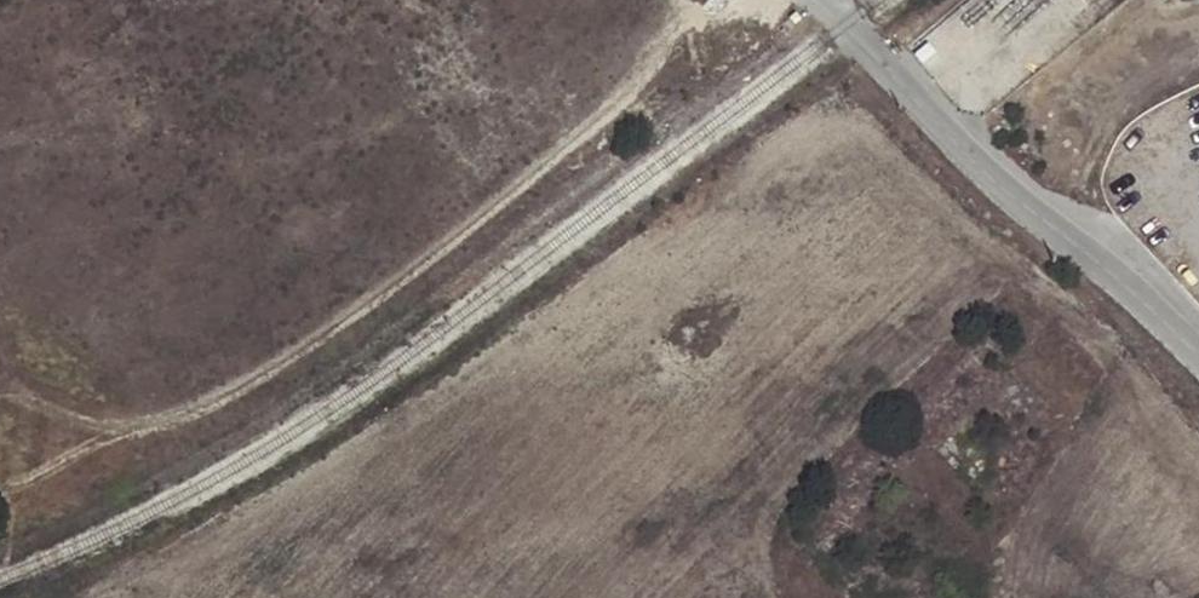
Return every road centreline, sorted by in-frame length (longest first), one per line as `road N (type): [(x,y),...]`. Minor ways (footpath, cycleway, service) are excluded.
road 1 (residential): [(817,0),(974,161),(1129,286),(1198,356)]

